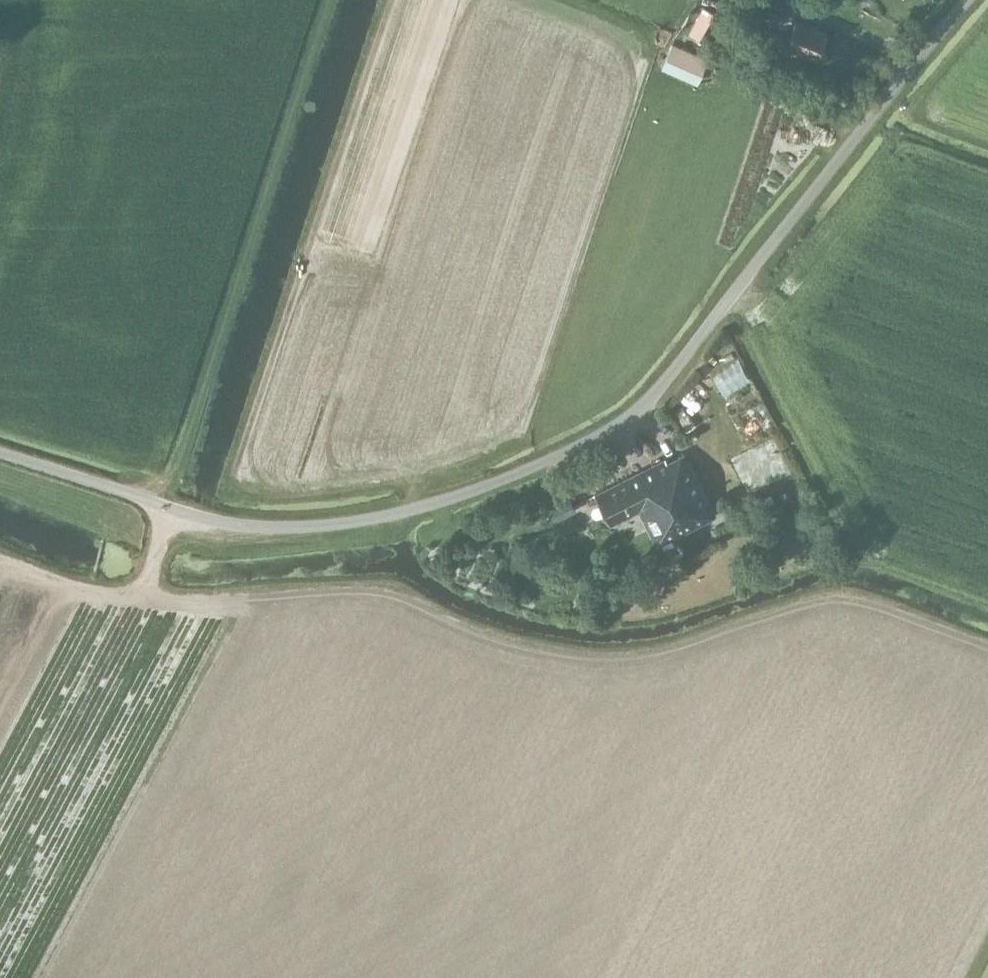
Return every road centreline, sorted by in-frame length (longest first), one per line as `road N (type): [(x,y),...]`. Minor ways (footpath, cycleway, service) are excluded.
road 1 (unclassified): [(0,453),(175,509),(264,526),(379,517),(543,464),(658,393),(969,0)]

